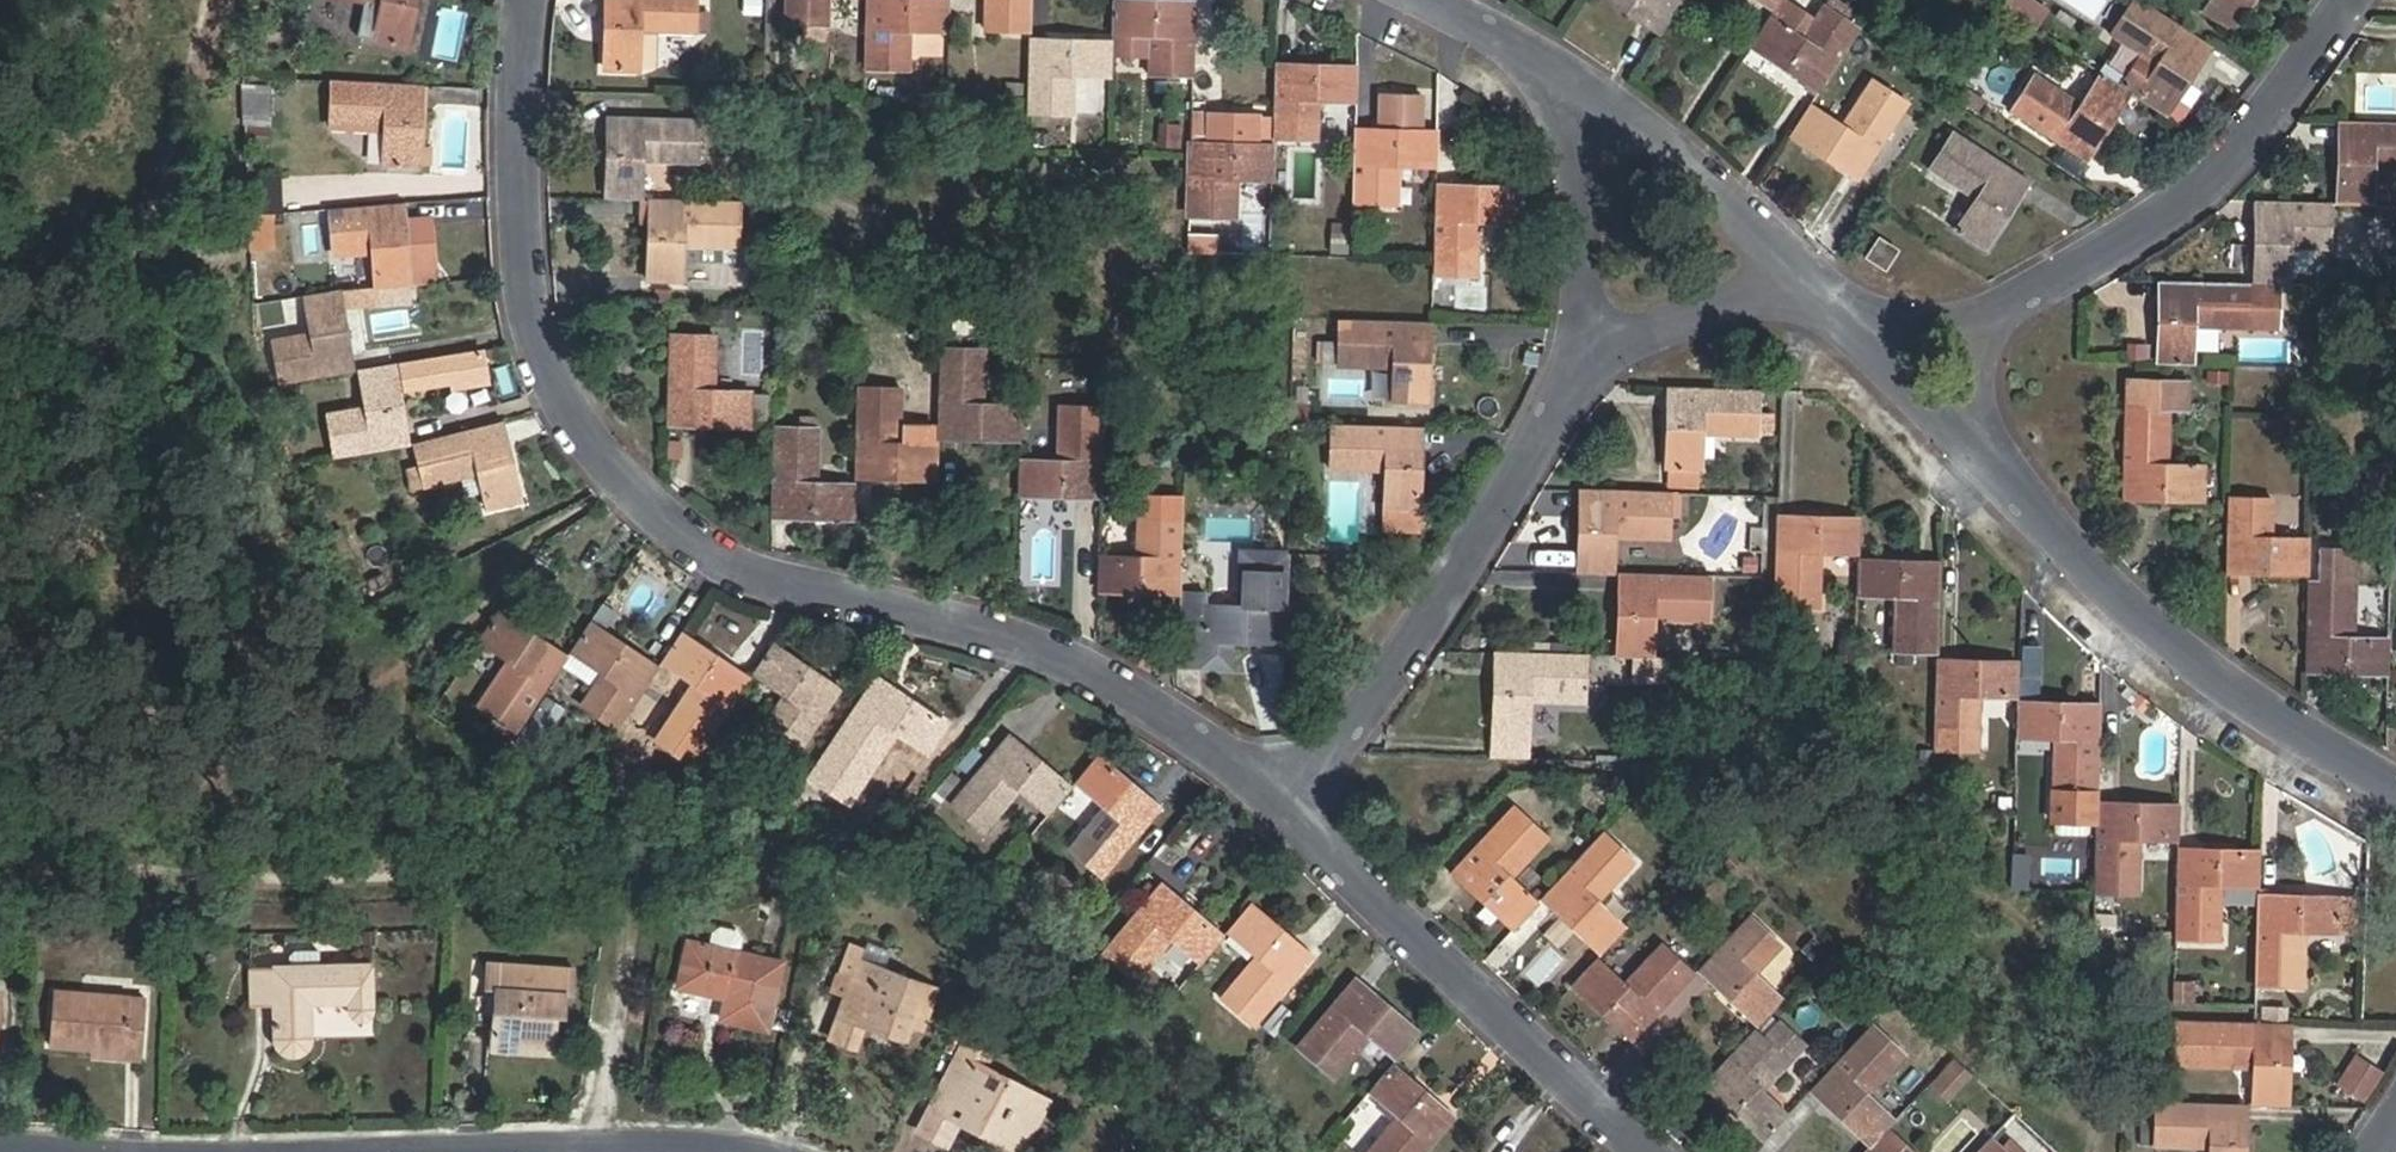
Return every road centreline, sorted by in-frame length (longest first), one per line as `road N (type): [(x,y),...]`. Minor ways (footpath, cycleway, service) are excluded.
road 1 (residential): [(541,0),(518,160),(550,343),(622,488),(724,562),(1042,641),(1224,738),(1298,798)]
road 2 (residential): [(1958,431),(2056,535),(2165,629),(2329,750),(2395,786)]
road 3 (residential): [(1611,345),(1478,561),(1298,798)]
road 4 (residential): [(1298,798),(1476,988),(1651,1151)]
road 5 (residential): [(1994,306),(2163,209),(2288,86),(2352,0)]
road 6 (residential): [(1621,136),(1757,231),(1873,347)]
road 7 (track): [(607,1151),(645,861)]
road 8 (residential): [(1611,345),(1873,347)]
road 9 (residential): [(1424,0),(1488,32),(1621,136)]
road 10 (residential): [(1621,136),(1629,250),(1611,345)]
road 11 (residential): [(1994,306),(1958,431)]
road 12 (residential): [(1873,347),(1994,306)]

